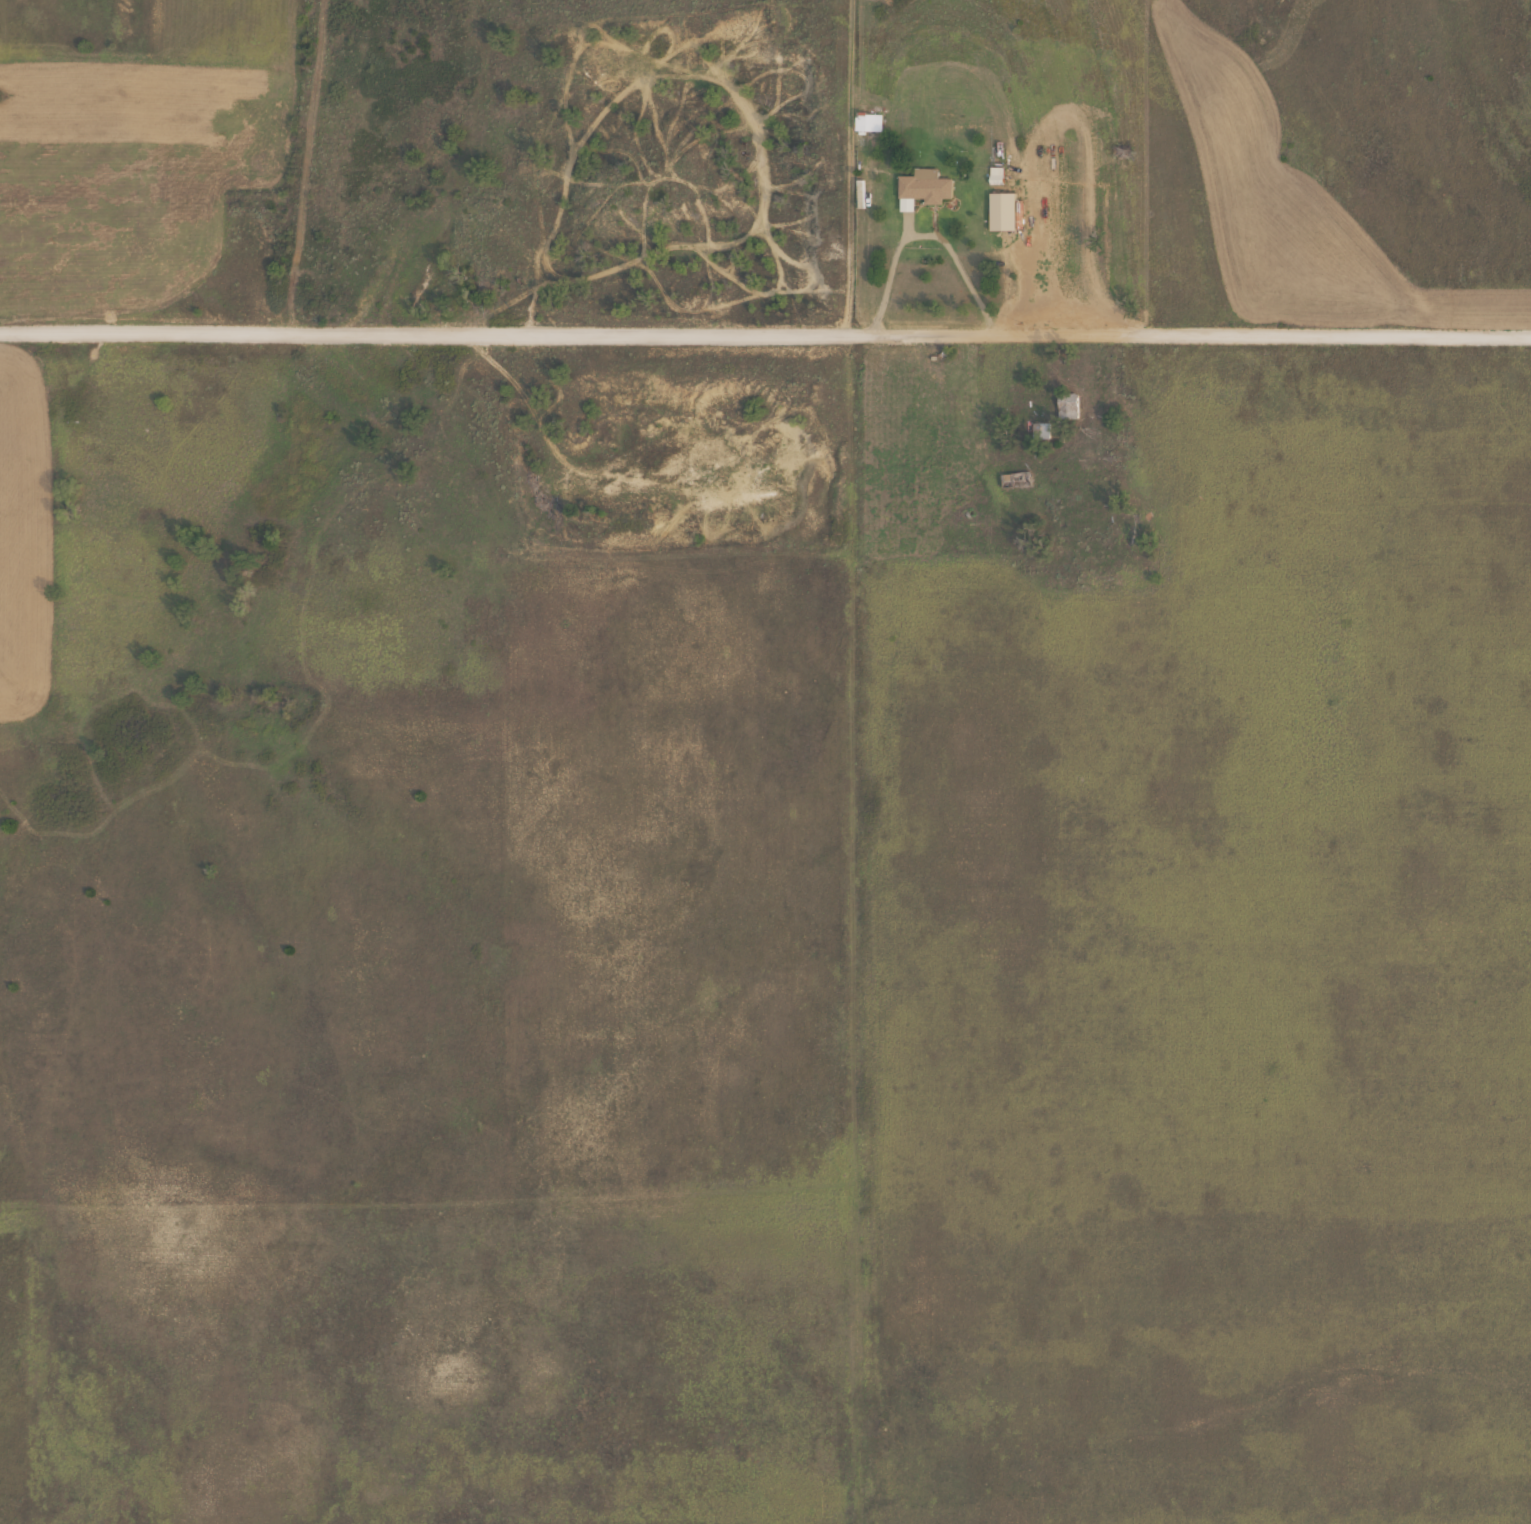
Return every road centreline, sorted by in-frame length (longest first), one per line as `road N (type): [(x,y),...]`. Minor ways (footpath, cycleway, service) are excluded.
road 1 (residential): [(1530,337),(0,333)]

